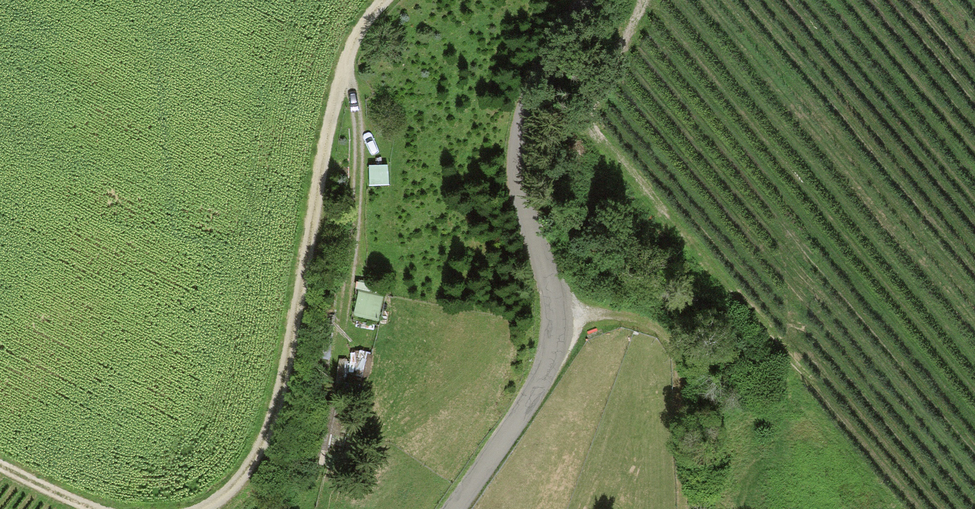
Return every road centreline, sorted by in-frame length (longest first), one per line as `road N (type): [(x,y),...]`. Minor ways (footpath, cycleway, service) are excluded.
road 1 (unclassified): [(583,0),(534,85),(516,143),(552,296),(547,357),(524,408),(453,508)]
road 2 (track): [(200,508),(239,481),(255,455),(310,255),(322,123),(345,52),(378,0)]
road 3 (track): [(685,508),(682,369),(671,340),(639,319),(554,314)]

